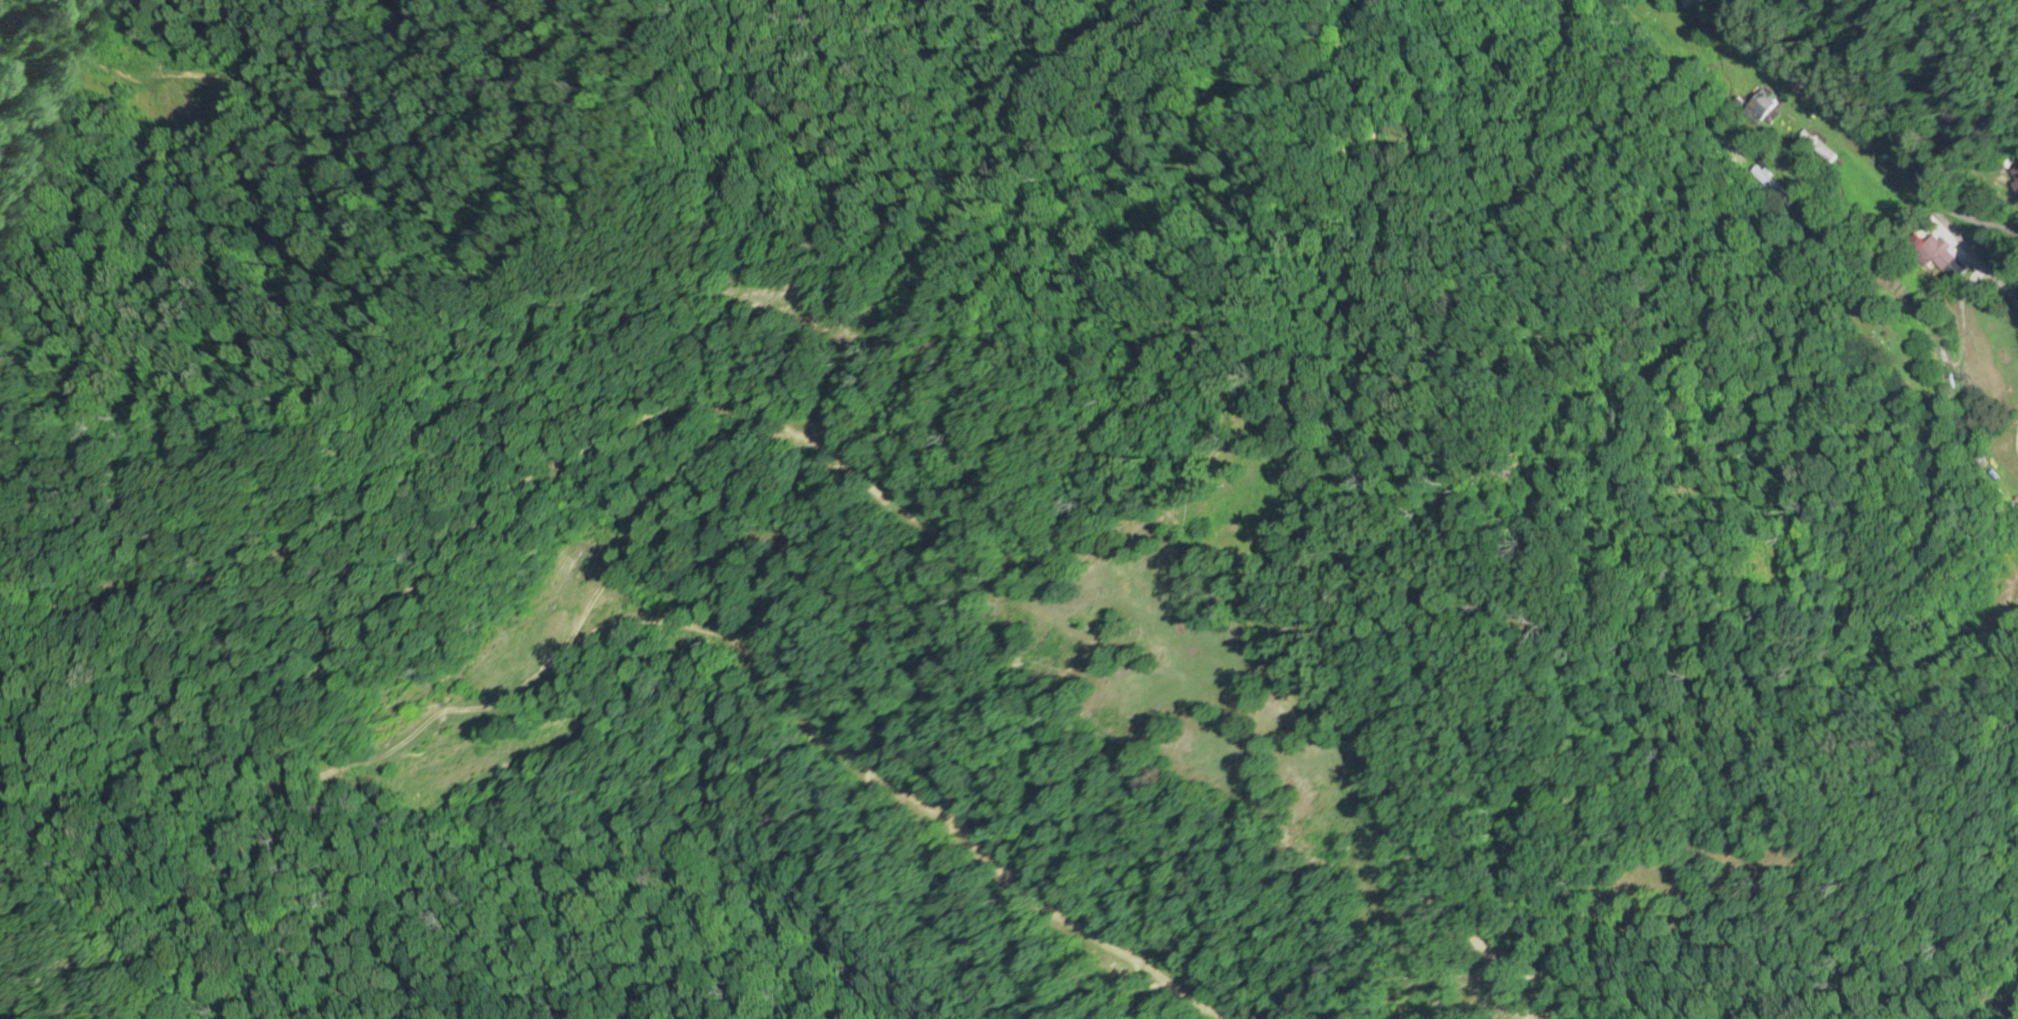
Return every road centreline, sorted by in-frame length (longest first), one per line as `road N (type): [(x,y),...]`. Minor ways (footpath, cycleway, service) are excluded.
road 1 (residential): [(2017,317),(1803,82),(1727,19),(1678,0)]

